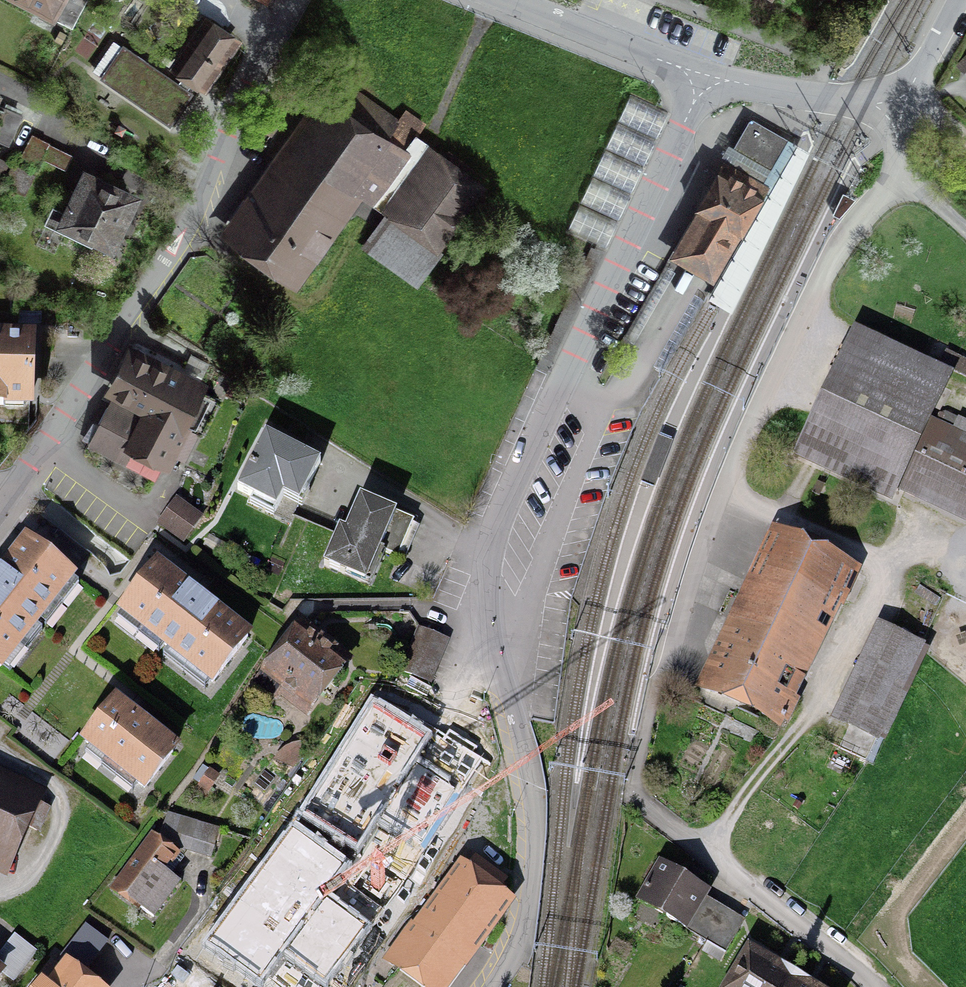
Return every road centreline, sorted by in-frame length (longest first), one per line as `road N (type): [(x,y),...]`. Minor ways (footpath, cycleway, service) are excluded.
road 1 (residential): [(493,986),(521,932),(528,852),(512,729),(487,644),(483,571),(564,374),(707,75)]
road 2 (residential): [(291,0),(188,225),(0,502)]
road 3 (residential): [(707,75),(902,108),(960,0)]
road 4 (residential): [(874,986),(633,791)]
road 5 (residential): [(507,0),(707,75)]

